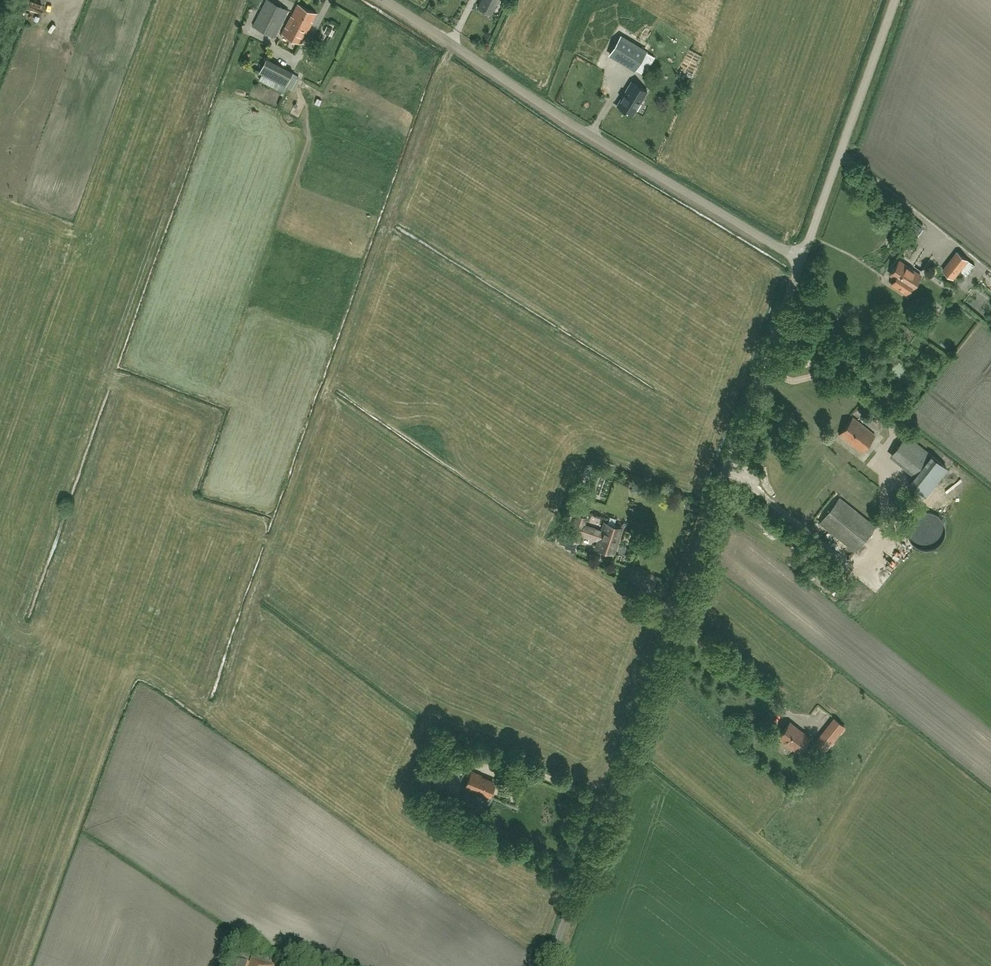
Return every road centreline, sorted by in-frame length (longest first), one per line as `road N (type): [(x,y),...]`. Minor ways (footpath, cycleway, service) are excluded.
road 1 (unclassified): [(549,965),(800,259)]
road 2 (unclassified): [(800,259),(385,0)]
road 3 (unclassified): [(800,259),(894,0)]

